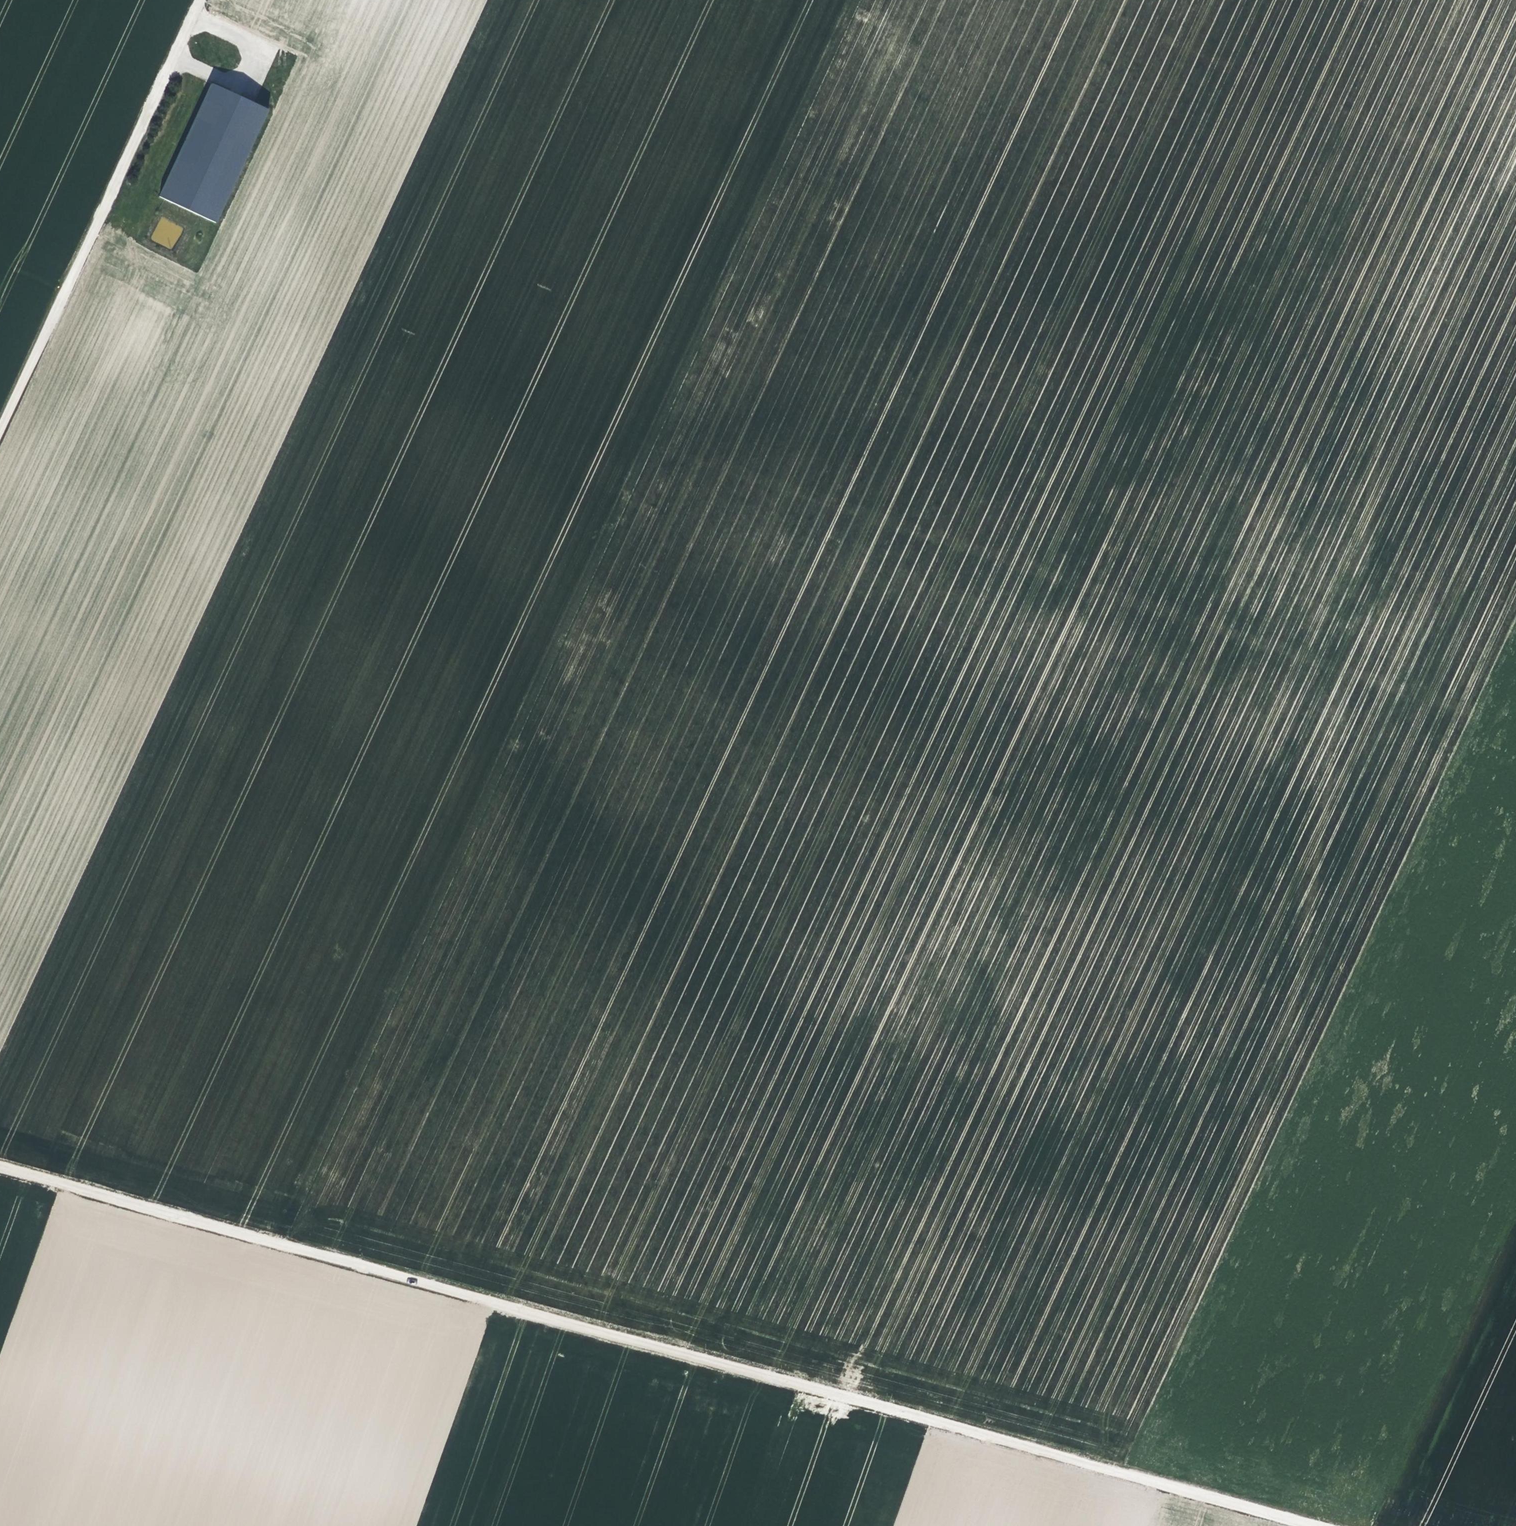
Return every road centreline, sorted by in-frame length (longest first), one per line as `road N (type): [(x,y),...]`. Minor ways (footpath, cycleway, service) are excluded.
road 1 (track): [(1319,1525),(0,1169)]
road 2 (track): [(0,428),(200,0)]

